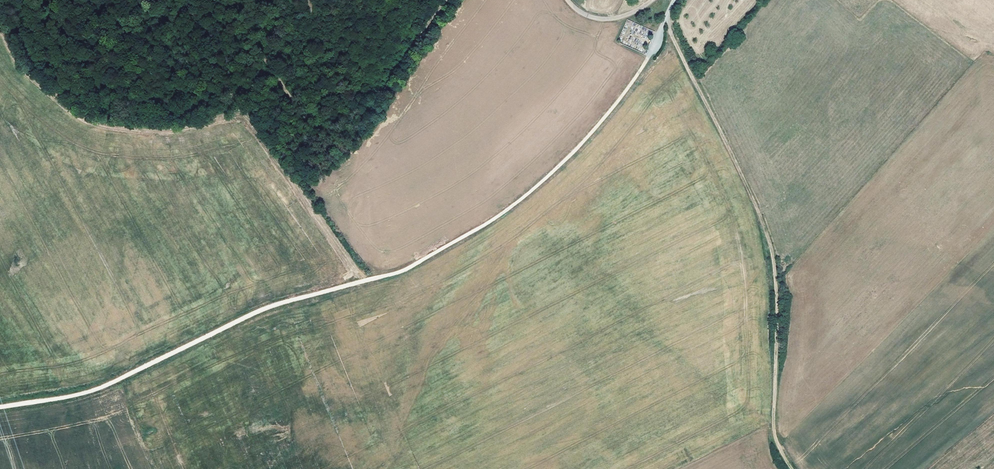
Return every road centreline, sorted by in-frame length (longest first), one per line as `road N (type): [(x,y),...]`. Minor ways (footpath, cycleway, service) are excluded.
road 1 (track): [(0,408),(98,391),(262,312),(401,272),(494,221),(596,129),(643,69),(667,18)]
road 2 (track): [(793,468),(773,422),(770,245),(667,18)]
road 3 (track): [(446,0),(367,100),(342,117),(308,110),(249,0)]

